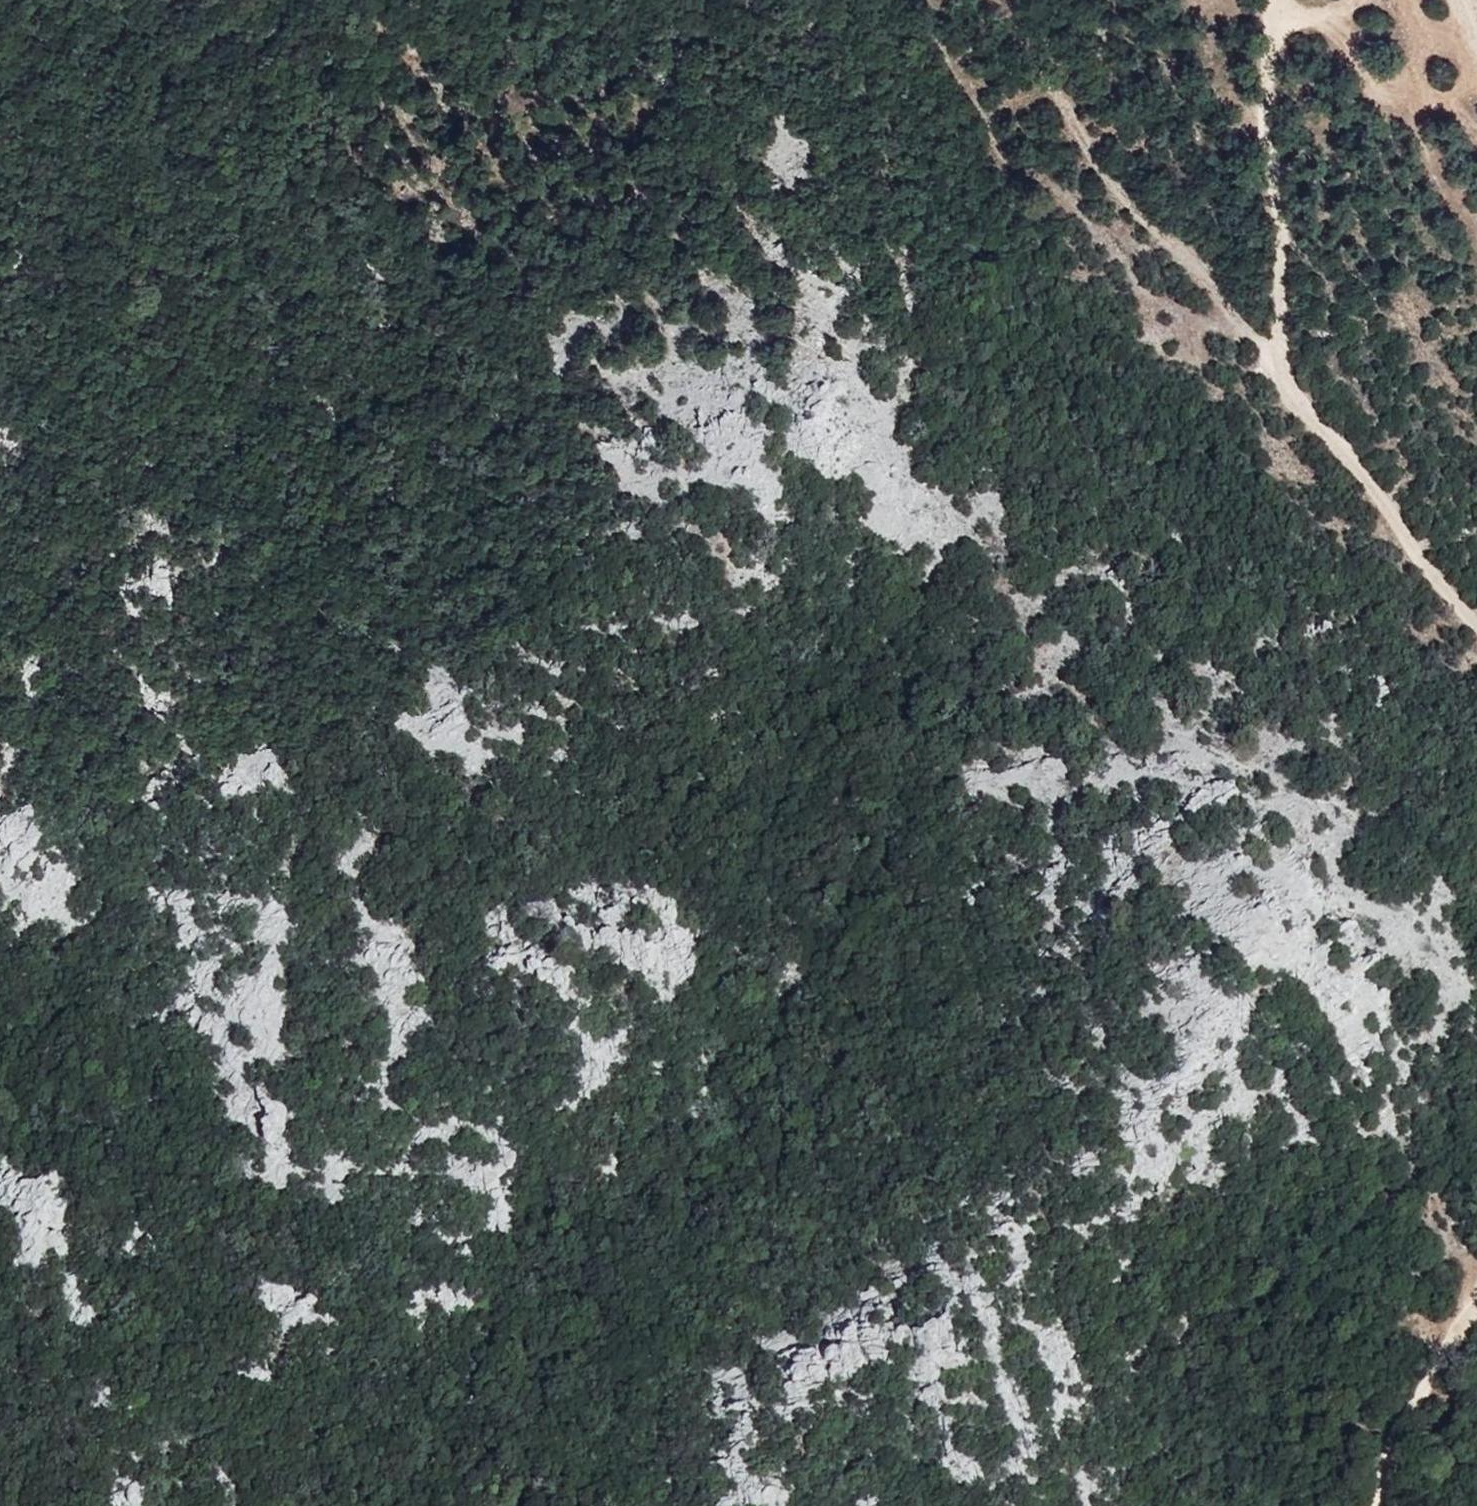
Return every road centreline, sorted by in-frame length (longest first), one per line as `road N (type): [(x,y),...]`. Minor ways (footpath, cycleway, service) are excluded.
road 1 (track): [(1476,626),(1295,403),(1280,363),(1284,231),(1268,62),(1272,0)]
road 2 (track): [(1373,1505),(1374,1484),(1429,1397),(1476,1299)]

